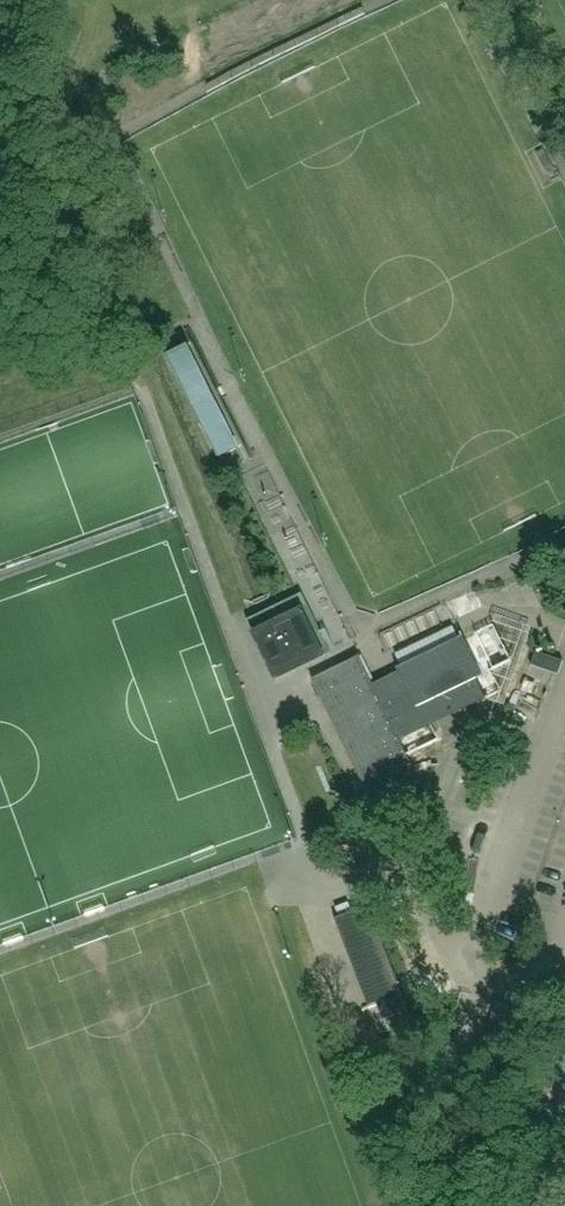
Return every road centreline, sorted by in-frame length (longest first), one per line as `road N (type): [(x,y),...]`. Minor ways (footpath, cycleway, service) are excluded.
road 1 (unclassified): [(538,1205),(564,1082)]

